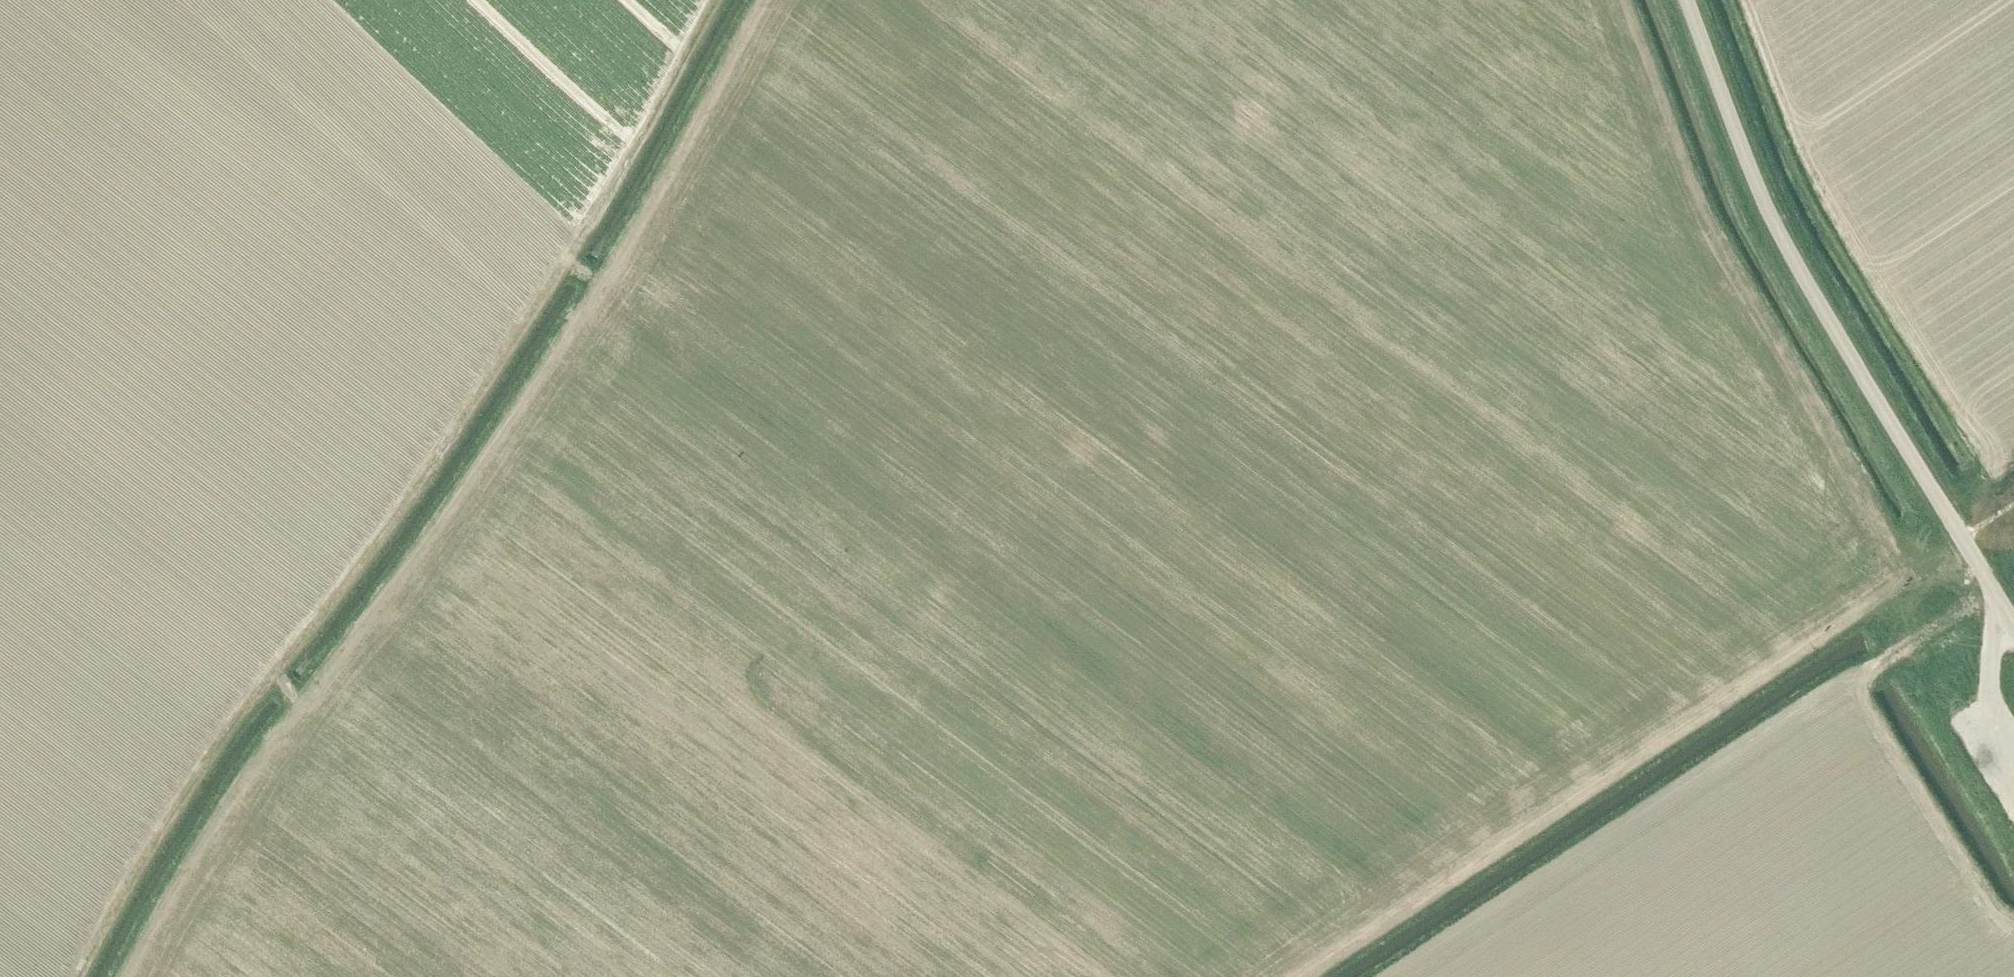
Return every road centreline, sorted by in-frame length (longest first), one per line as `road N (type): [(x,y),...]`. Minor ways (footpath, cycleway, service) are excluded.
road 1 (unclassified): [(2013,626),(1783,250),(1685,0)]

